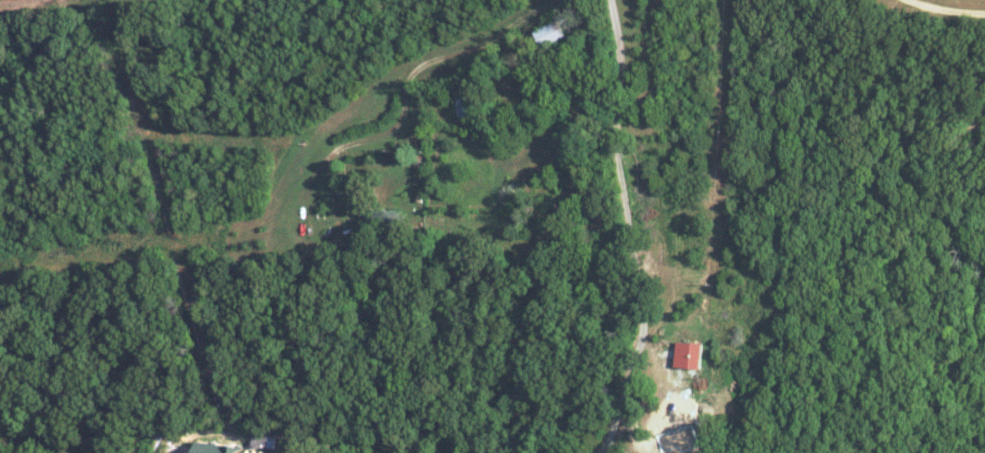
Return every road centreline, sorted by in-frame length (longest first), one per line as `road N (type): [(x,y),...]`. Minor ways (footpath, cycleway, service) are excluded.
road 1 (residential): [(615,0),(616,125),(644,321),(643,359),(605,452)]

